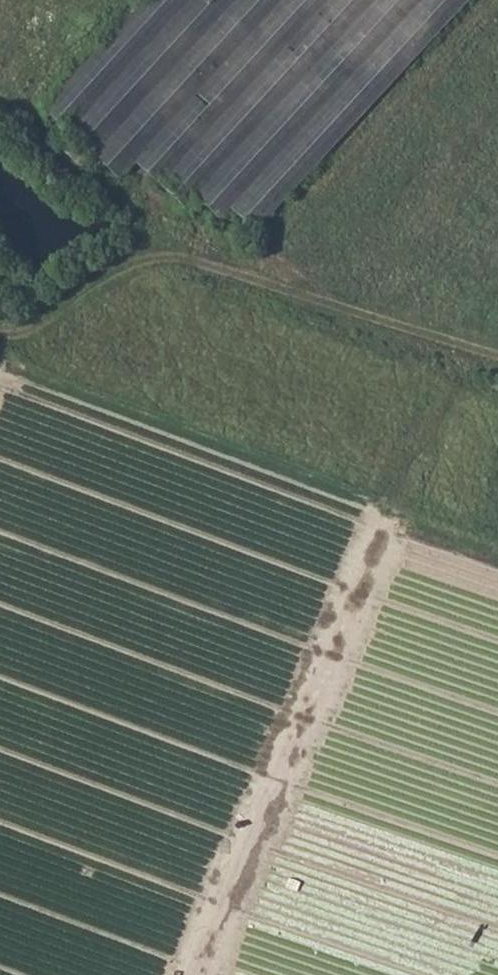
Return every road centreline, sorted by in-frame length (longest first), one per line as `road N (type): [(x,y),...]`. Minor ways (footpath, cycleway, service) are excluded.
road 1 (track): [(0,336),(29,331),(113,272),(154,259),(191,264),(497,365)]
road 2 (track): [(178,974),(379,506)]

